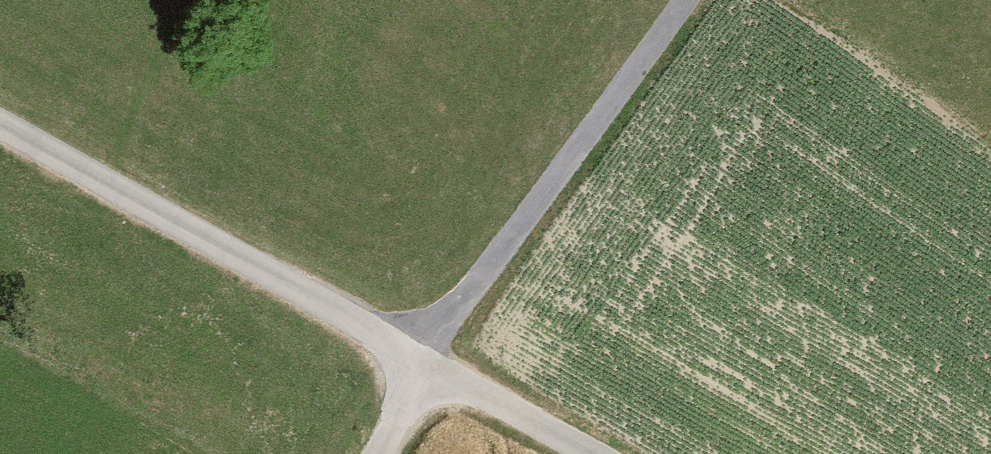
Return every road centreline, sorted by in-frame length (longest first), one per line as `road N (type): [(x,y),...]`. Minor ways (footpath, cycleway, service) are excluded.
road 1 (unclassified): [(0,112),(422,360)]
road 2 (track): [(685,0),(422,360)]
road 3 (unclassified): [(422,360),(591,453)]

